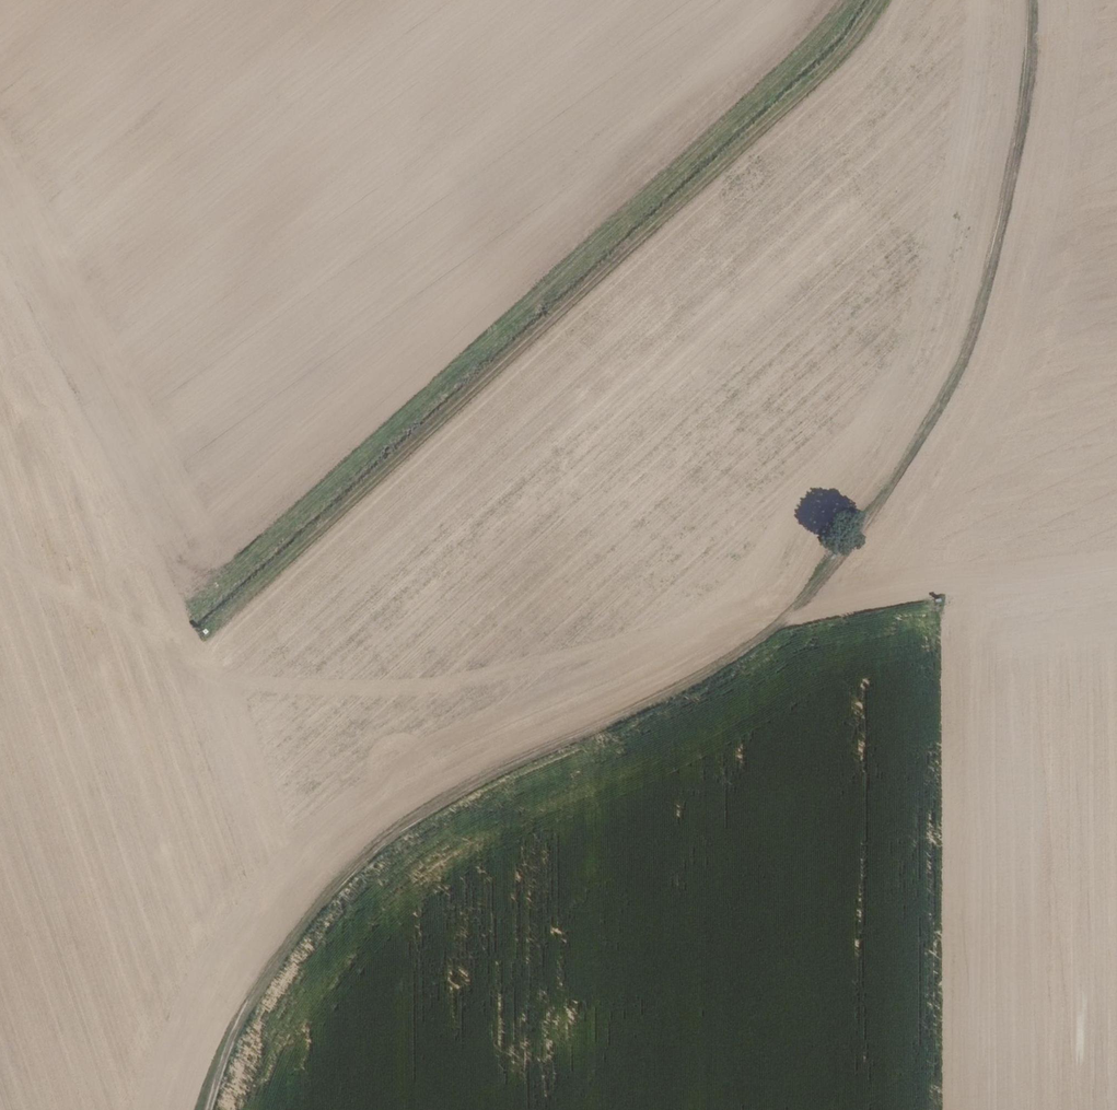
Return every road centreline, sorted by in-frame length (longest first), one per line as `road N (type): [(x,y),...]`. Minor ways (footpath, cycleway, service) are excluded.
road 1 (track): [(213,1109),(245,1016),(300,926),(374,843),(746,656),(822,591),(970,357),(1039,69),(1039,0)]

